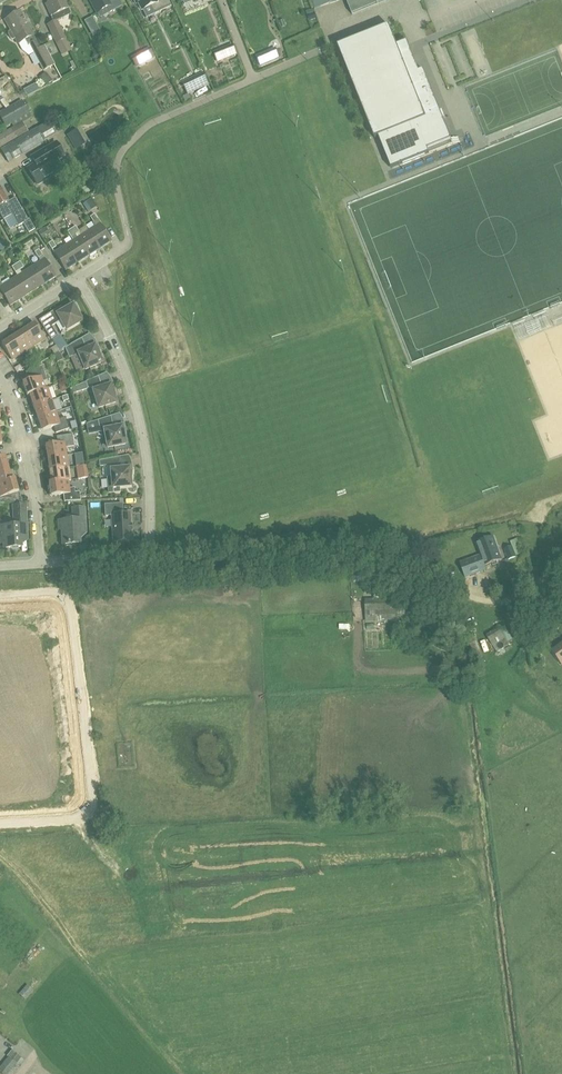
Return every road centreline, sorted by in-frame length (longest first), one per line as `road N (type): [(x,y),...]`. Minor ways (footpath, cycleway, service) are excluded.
road 1 (residential): [(154,556),(356,551),(493,600),(545,578)]
road 2 (residential): [(0,595),(67,591),(95,818),(0,821)]
road 3 (residential): [(154,556),(137,409),(78,278)]
road 4 (residential): [(41,563),(36,501),(0,378)]

